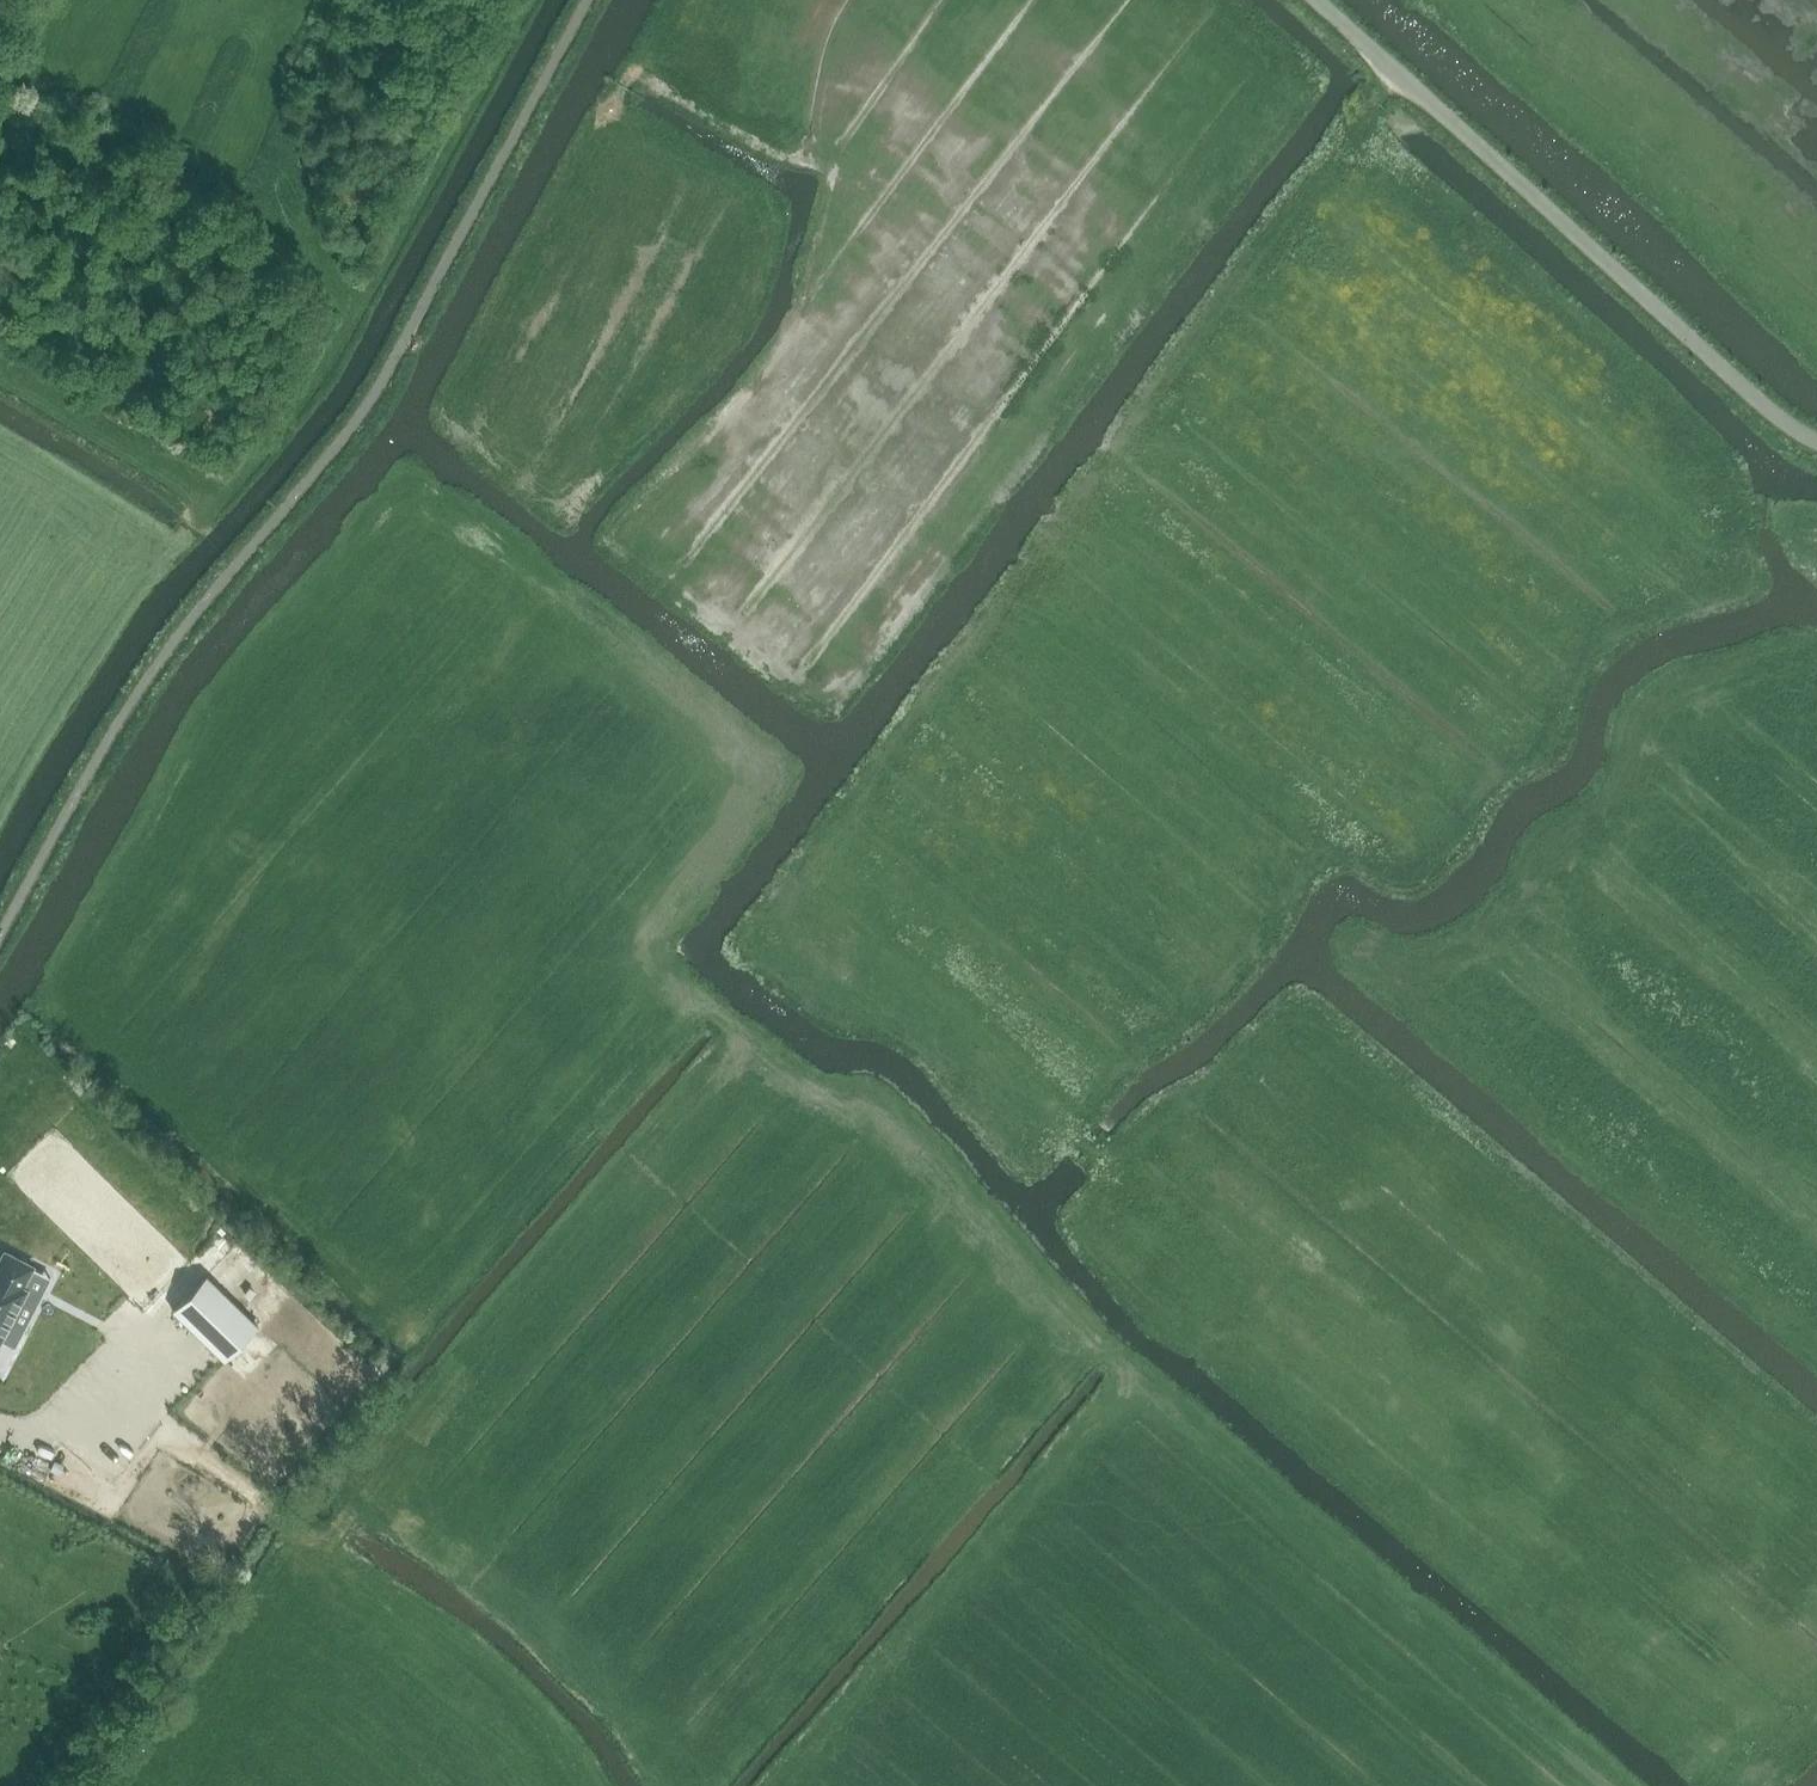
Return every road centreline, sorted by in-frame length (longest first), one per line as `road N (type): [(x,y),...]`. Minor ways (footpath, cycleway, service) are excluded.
road 1 (unclassified): [(1816,444),(1774,424),(1316,0)]

